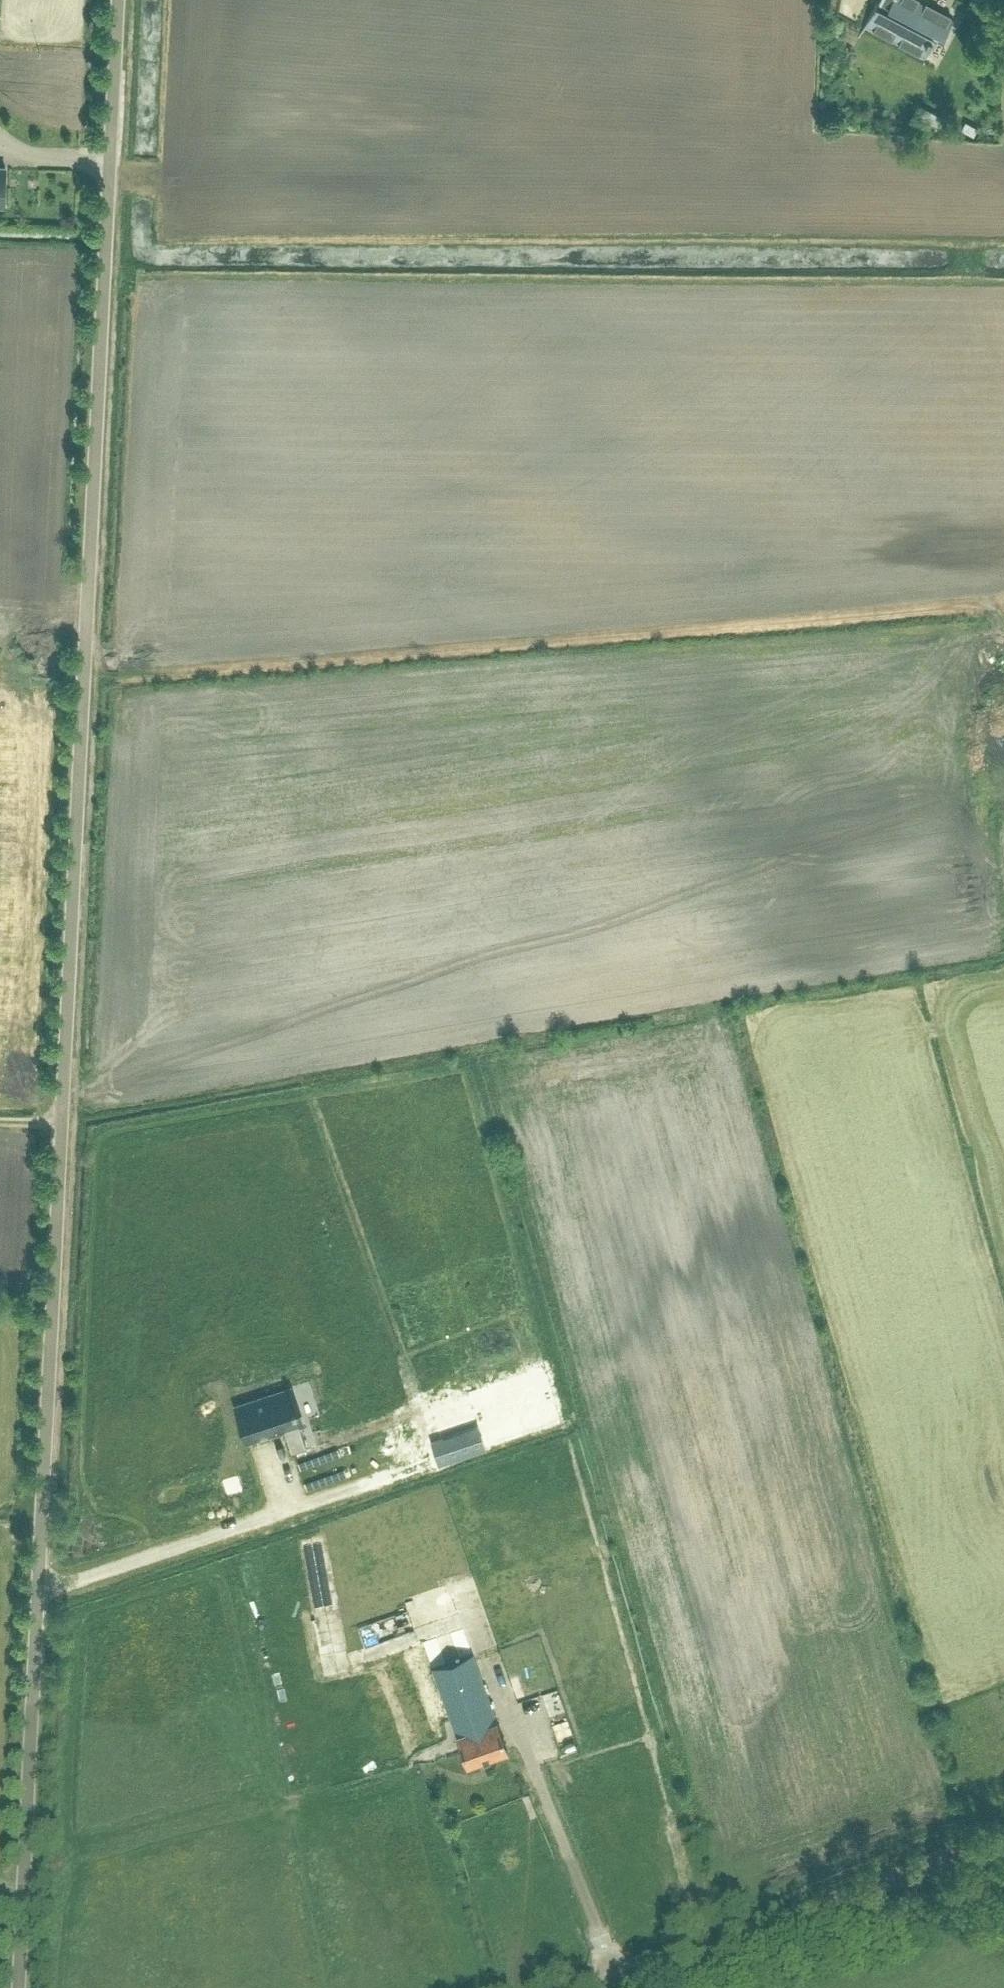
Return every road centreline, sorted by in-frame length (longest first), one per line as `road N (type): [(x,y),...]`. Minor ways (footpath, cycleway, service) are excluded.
road 1 (unclassified): [(18,1987),(117,0)]
road 2 (tertiary): [(615,1987),(1003,1833)]

